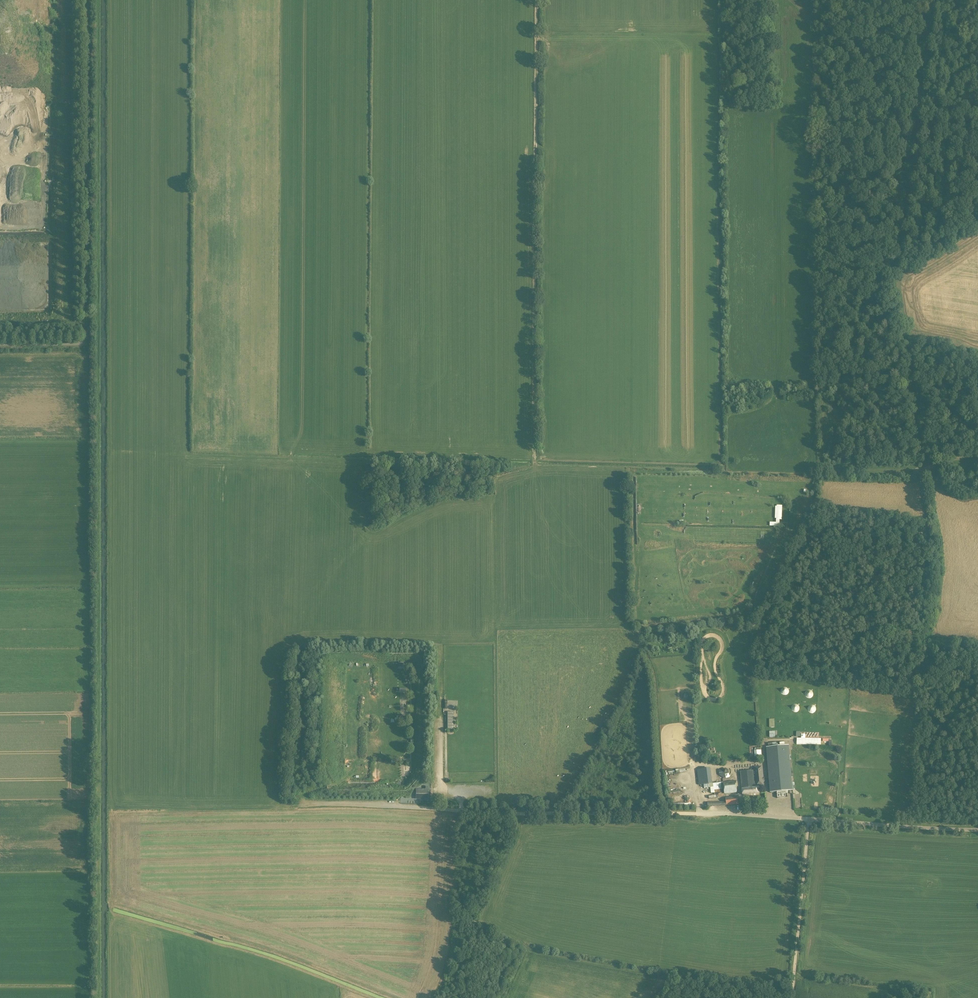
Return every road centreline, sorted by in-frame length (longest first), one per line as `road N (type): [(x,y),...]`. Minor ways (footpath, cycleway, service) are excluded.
road 1 (track): [(537,0),(533,465)]
road 2 (track): [(927,0),(903,290),(907,332)]
road 3 (track): [(494,491),(498,812)]
road 4 (track): [(563,812),(771,817)]
road 5 (track): [(297,804),(504,812)]
road 6 (unclassified): [(771,817),(977,830)]
road 7 (track): [(563,812),(633,679),(641,643)]
road 8 (track): [(668,811),(654,681),(641,643)]
road 9 (track): [(809,819),(794,975)]

